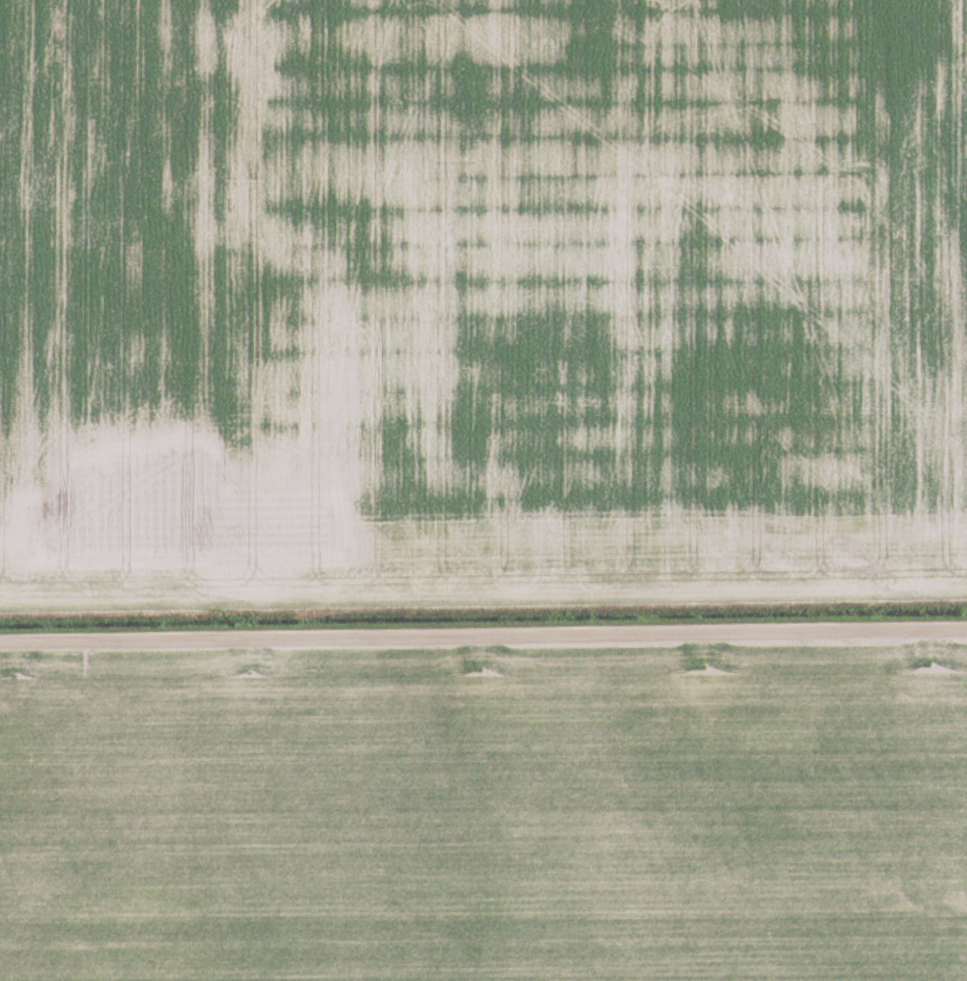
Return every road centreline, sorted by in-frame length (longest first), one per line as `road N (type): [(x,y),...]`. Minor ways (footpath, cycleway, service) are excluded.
road 1 (residential): [(966,630),(0,640)]

